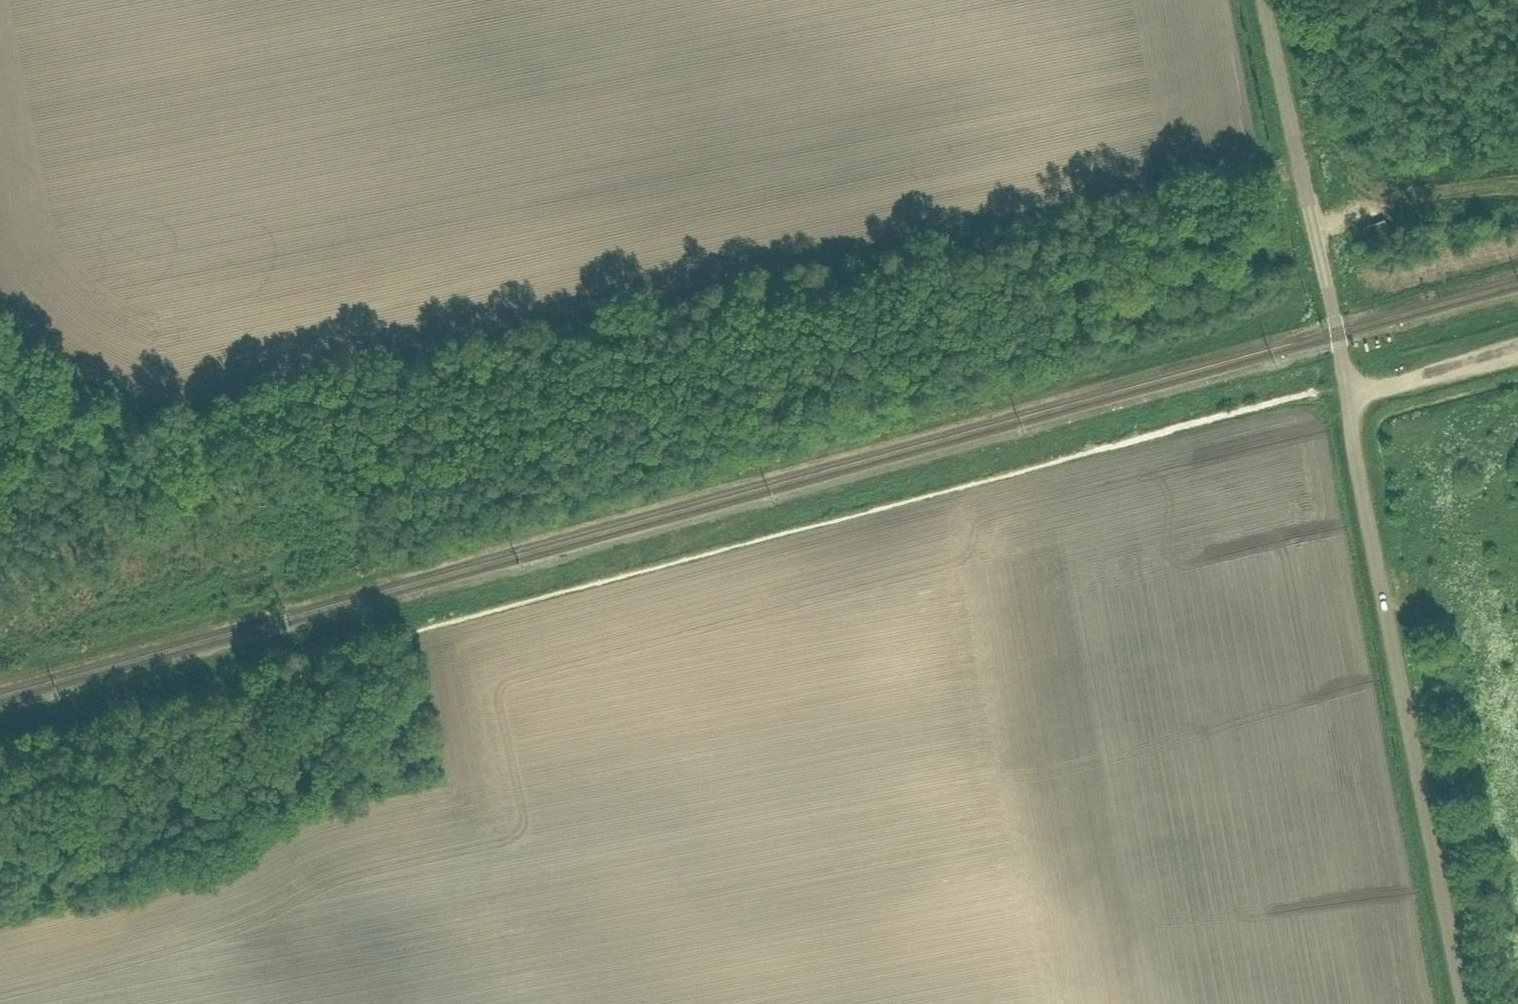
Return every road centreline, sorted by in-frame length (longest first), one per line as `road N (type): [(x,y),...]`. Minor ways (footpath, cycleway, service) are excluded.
road 1 (unclassified): [(1465,1003),(1358,461),(1352,395),(1265,0)]
road 2 (track): [(1517,209),(1425,229),(1389,209),(1313,222)]
road 3 (track): [(1517,348),(1352,395)]

